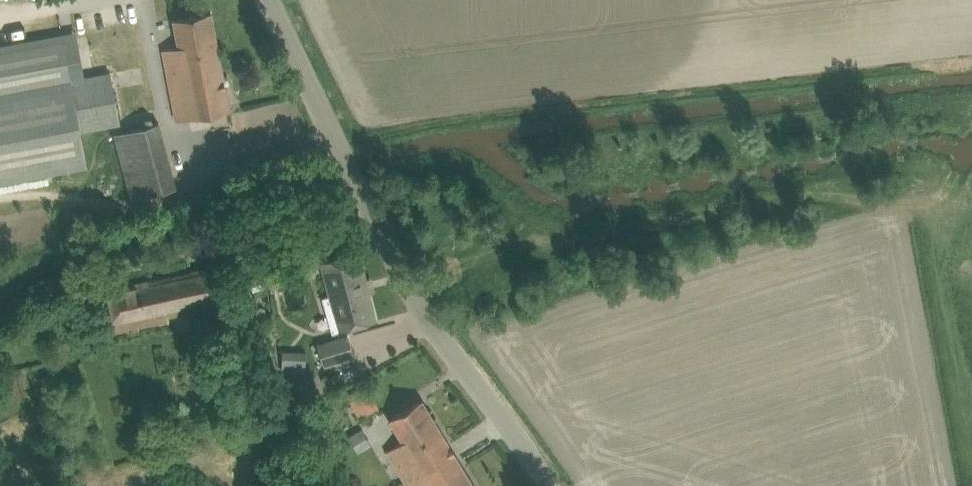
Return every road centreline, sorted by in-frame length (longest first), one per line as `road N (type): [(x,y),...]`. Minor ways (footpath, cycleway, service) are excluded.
road 1 (unclassified): [(550,485),(453,343),(371,200),(276,0)]

